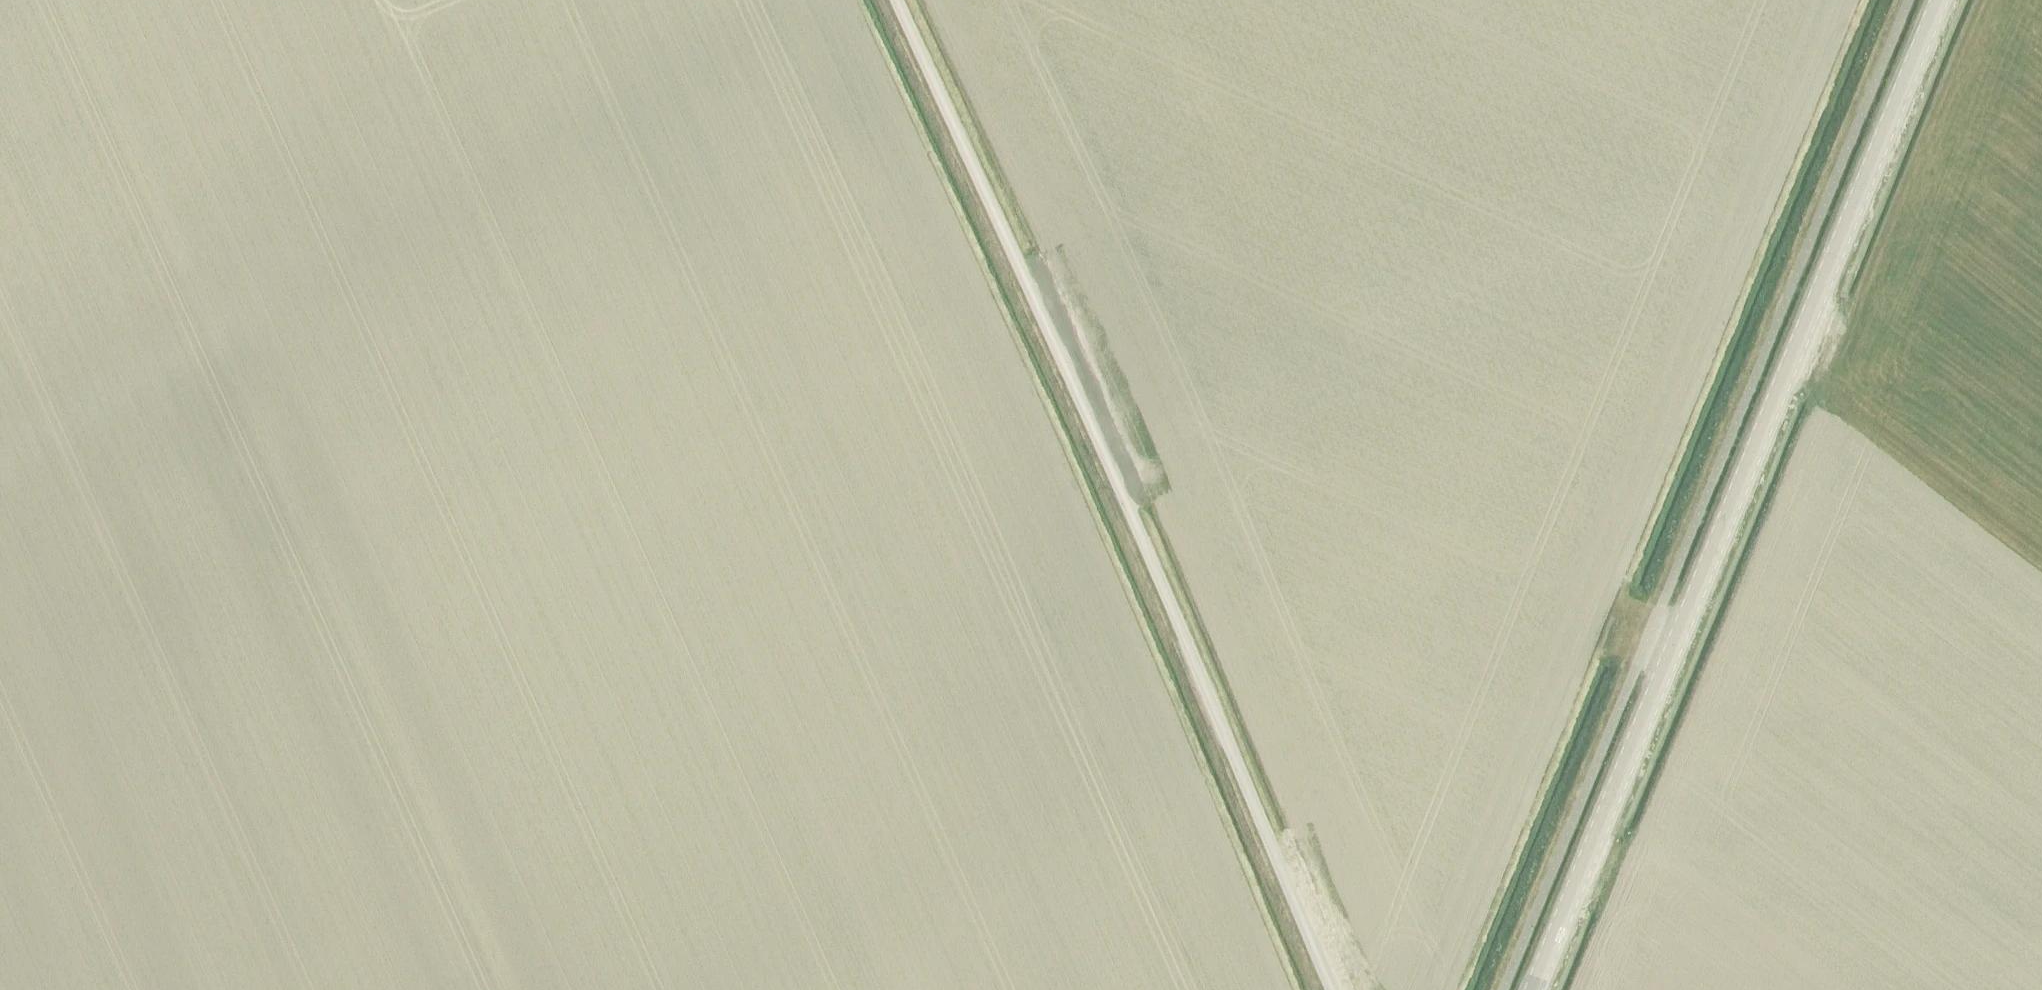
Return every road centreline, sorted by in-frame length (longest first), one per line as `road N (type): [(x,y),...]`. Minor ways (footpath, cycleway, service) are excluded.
road 1 (unclassified): [(1331,989),(1106,459),(895,0)]
road 2 (tertiary): [(1533,989),(1939,0)]

